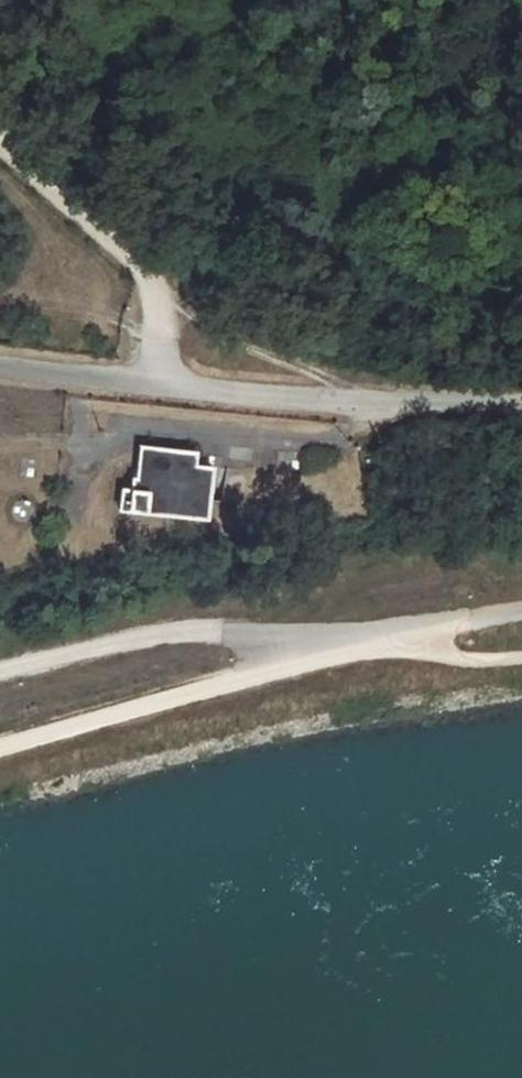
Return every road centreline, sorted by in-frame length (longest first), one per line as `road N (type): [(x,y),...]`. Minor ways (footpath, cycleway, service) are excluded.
road 1 (unclassified): [(521,405),(0,368)]
road 2 (track): [(0,681),(162,638),(360,634)]
road 3 (track): [(0,141),(154,287),(169,382)]
road 4 (track): [(154,287),(233,340),(340,382),(366,400)]
road 5 (track): [(0,311),(42,305),(160,339)]
road 6 (track): [(360,634),(521,616)]

